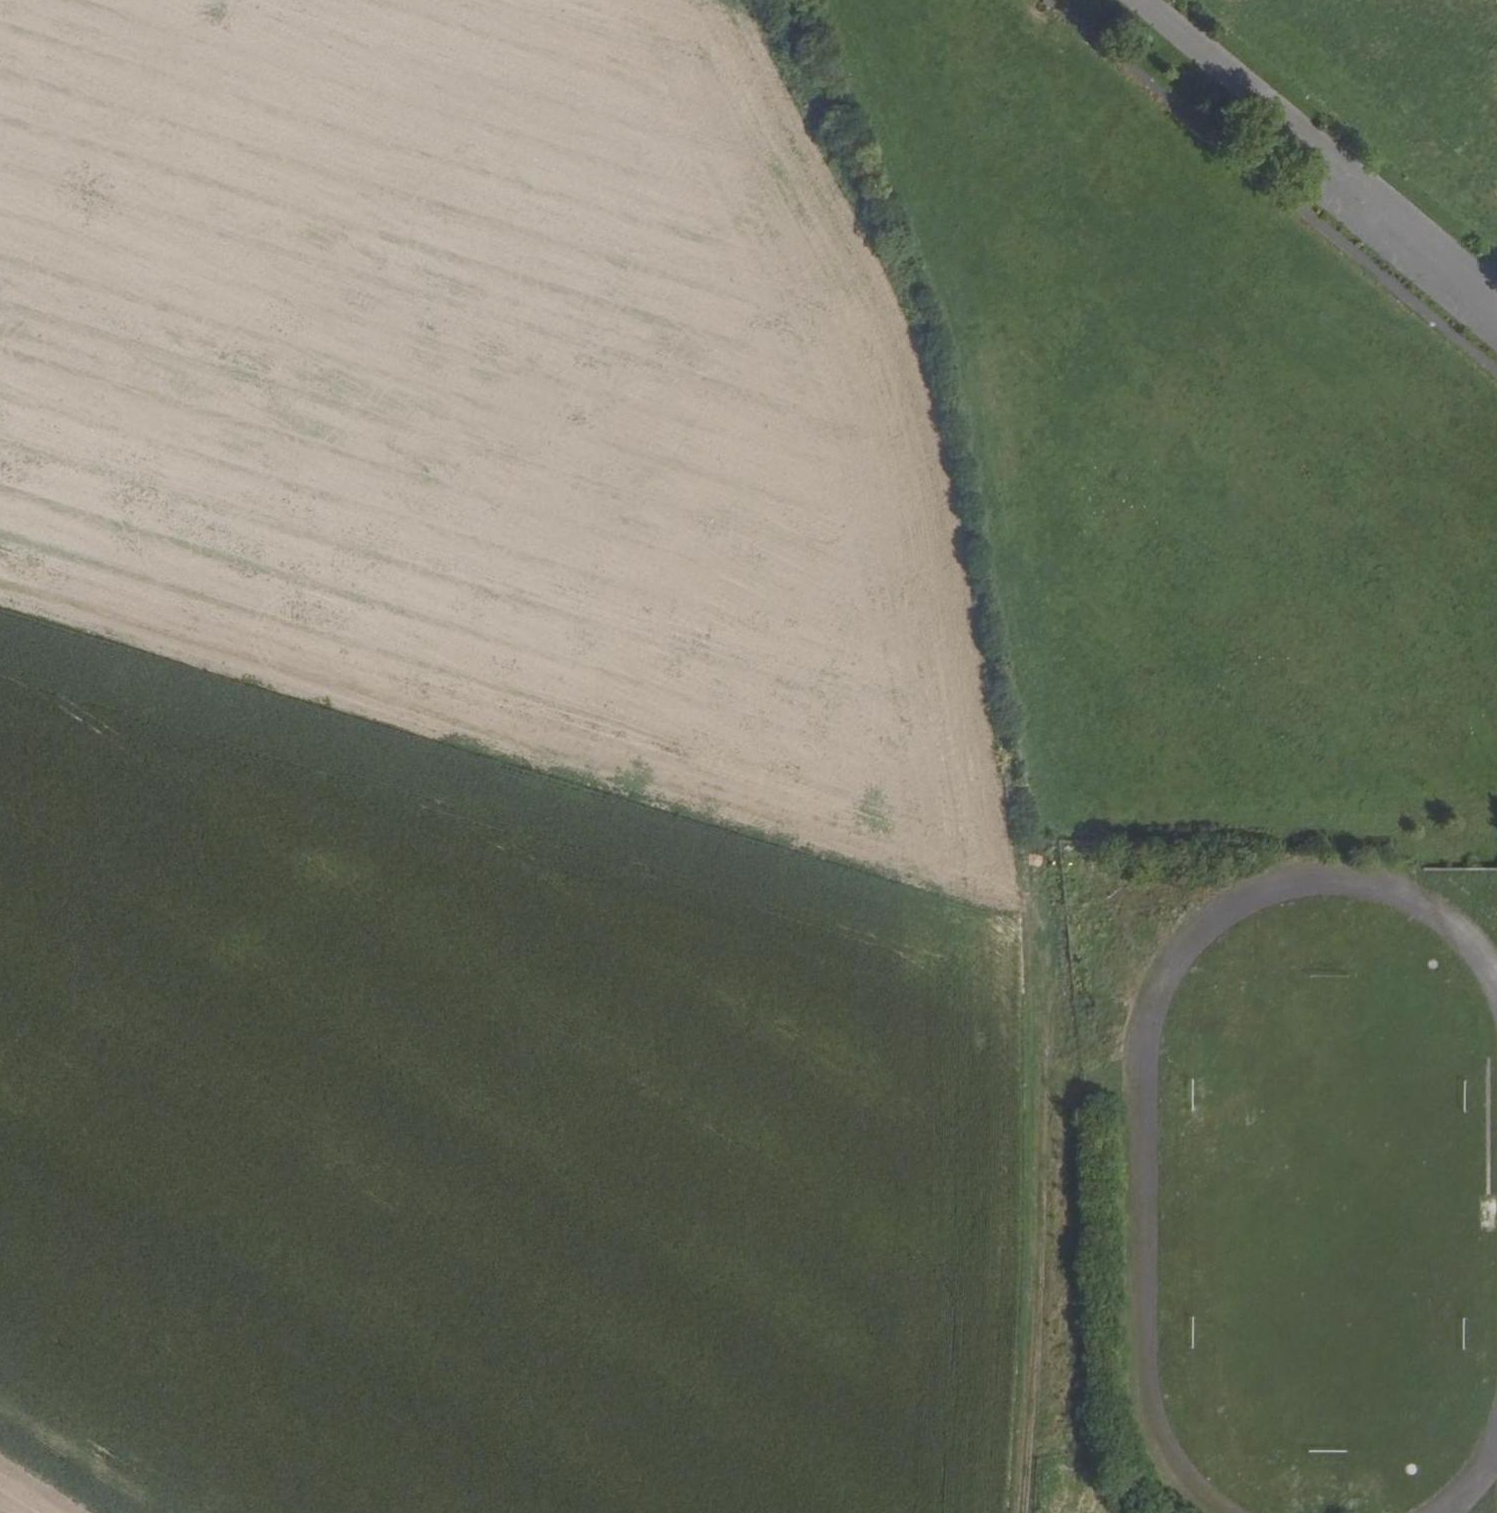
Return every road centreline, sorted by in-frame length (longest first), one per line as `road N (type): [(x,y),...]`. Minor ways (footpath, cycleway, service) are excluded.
road 1 (track): [(1026,1512),(1044,1157),(1039,906)]
road 2 (unclassified): [(1131,0),(1496,300)]

